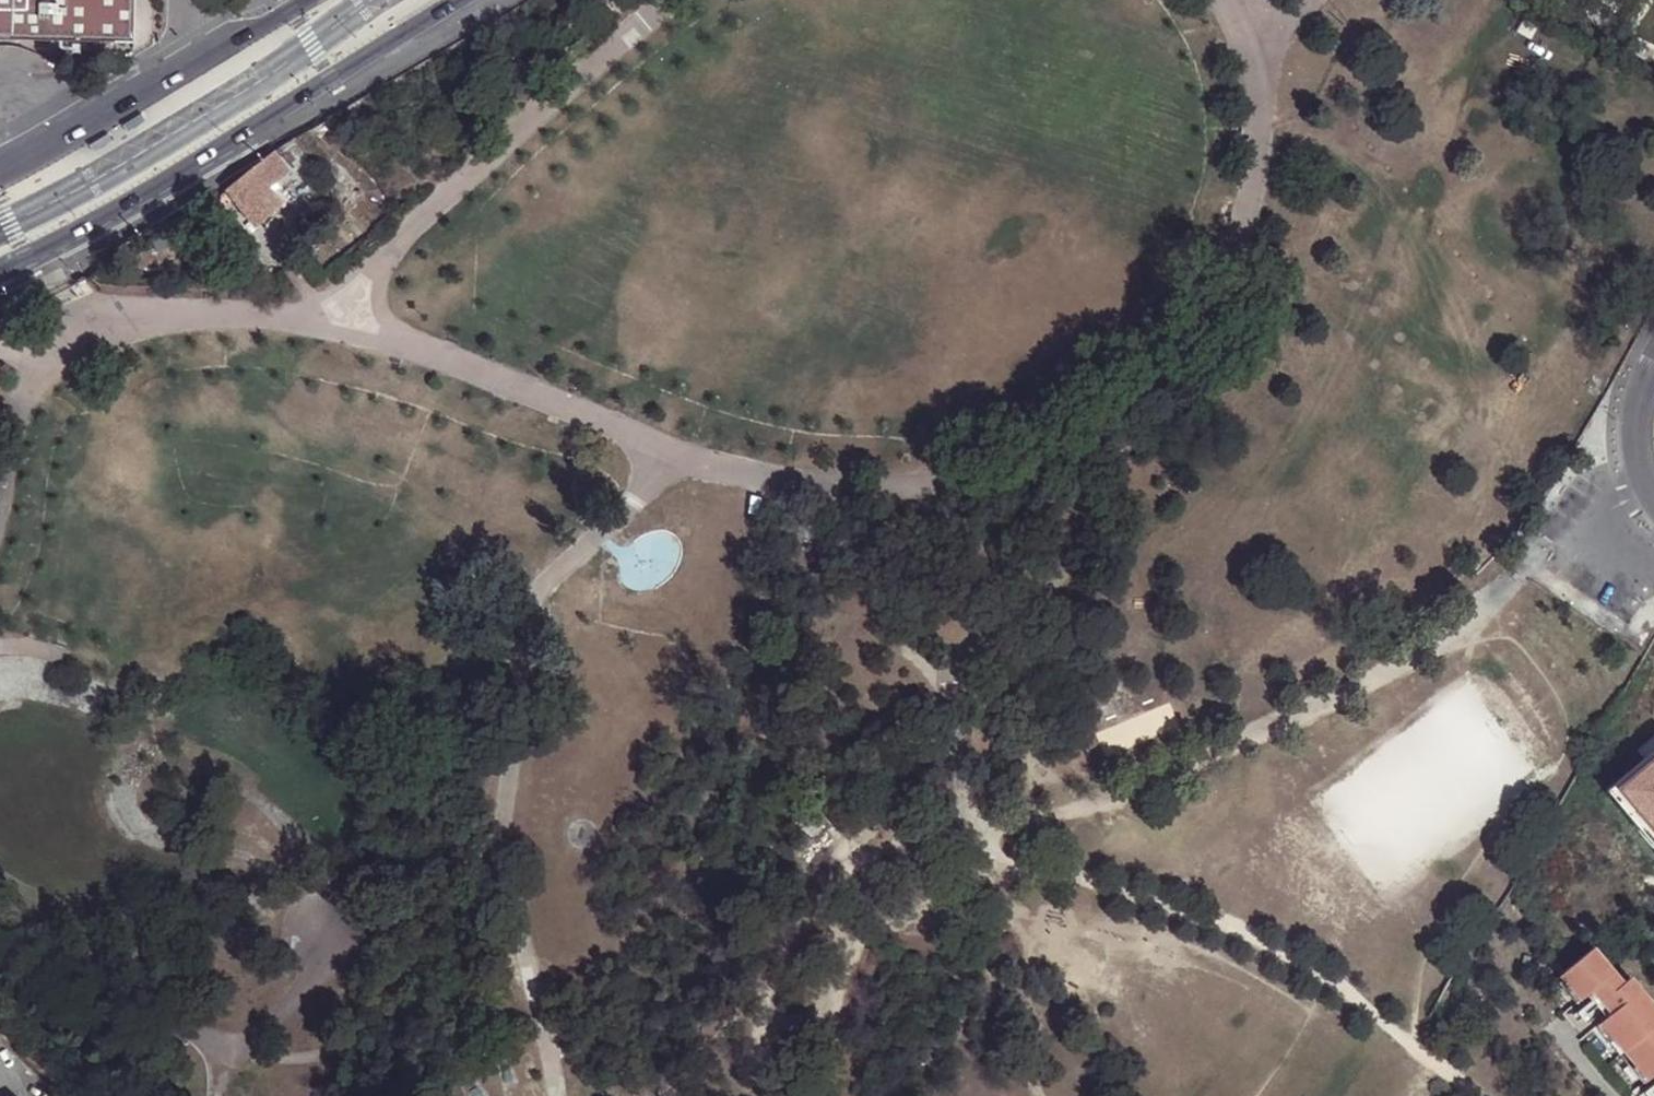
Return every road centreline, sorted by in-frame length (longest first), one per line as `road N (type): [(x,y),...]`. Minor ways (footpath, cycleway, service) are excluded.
road 1 (tertiary): [(0,269),(183,172),(460,0)]
road 2 (tertiary): [(311,0),(0,172)]
road 3 (residential): [(1653,370),(1637,449),(1653,498)]

